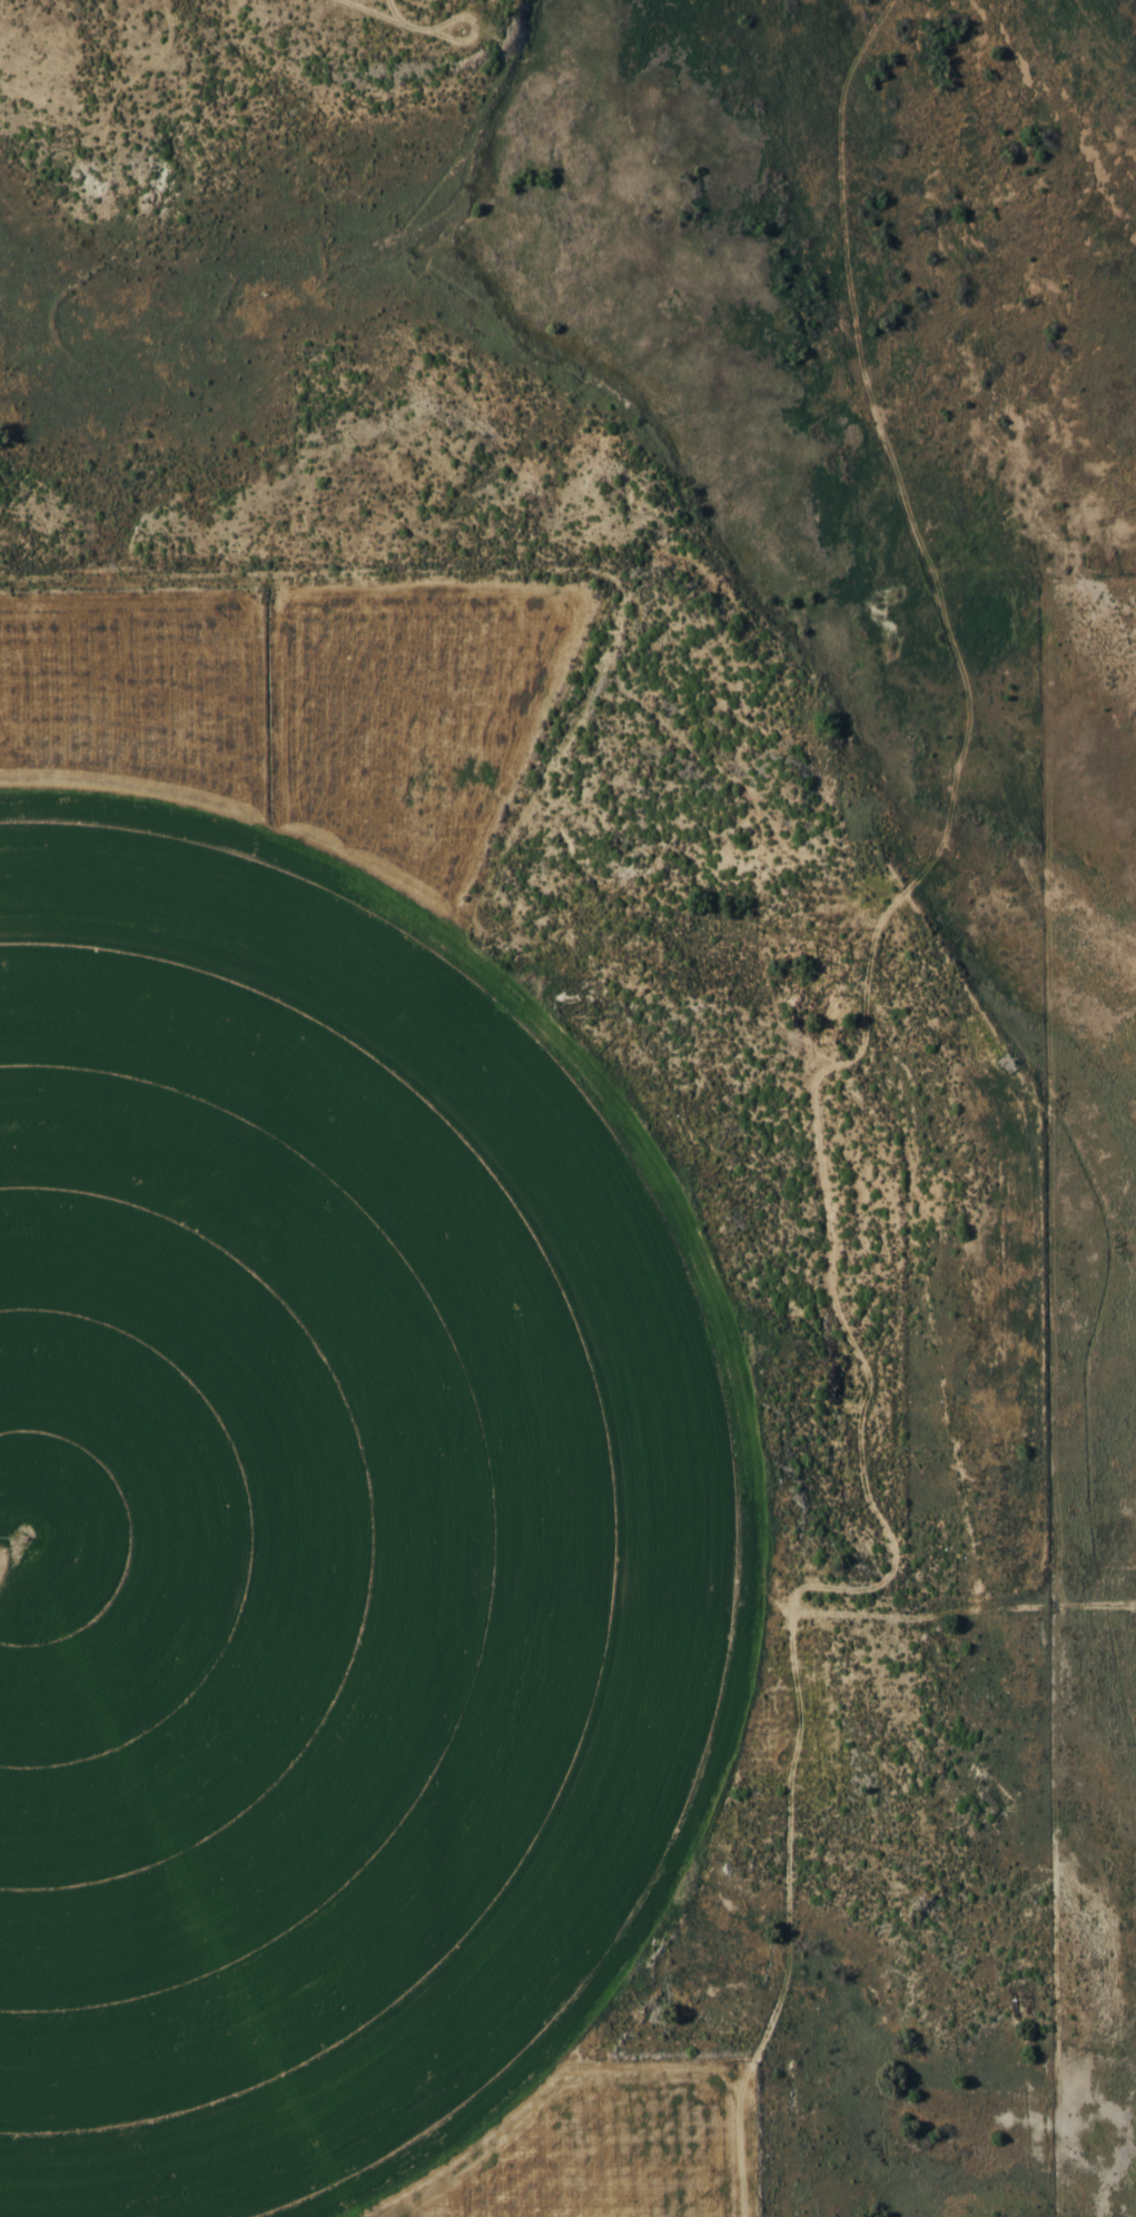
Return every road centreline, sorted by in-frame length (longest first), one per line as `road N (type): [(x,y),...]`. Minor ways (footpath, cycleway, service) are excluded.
road 1 (track): [(792,1624),(803,1734),(793,1787),(792,1980),(745,2089),(748,2216)]

